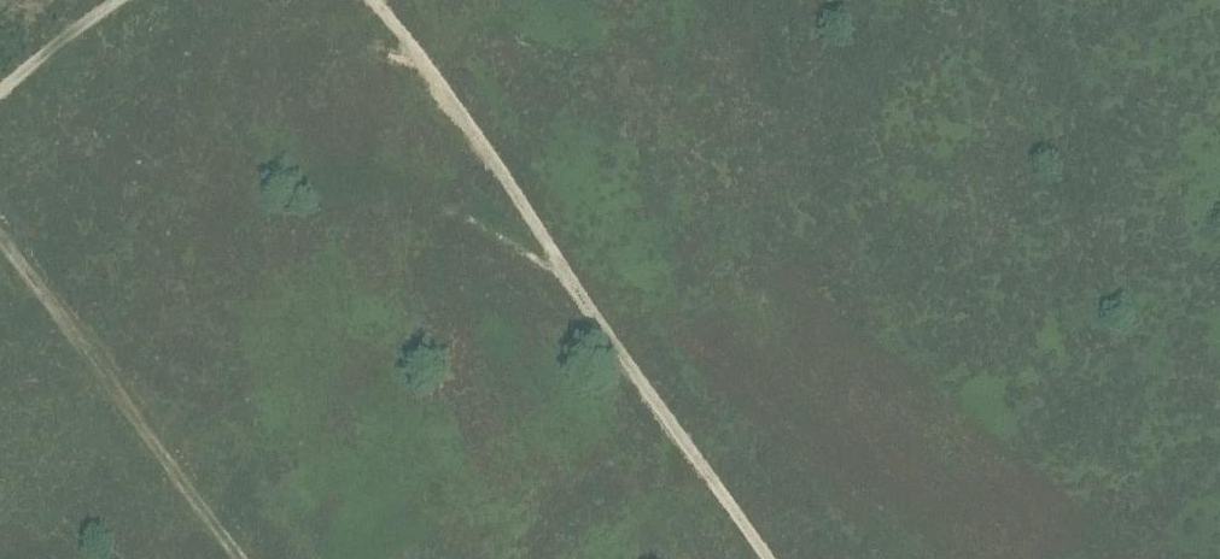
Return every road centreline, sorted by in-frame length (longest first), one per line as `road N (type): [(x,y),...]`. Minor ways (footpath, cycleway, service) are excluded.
road 1 (track): [(120,0),(0,91)]

